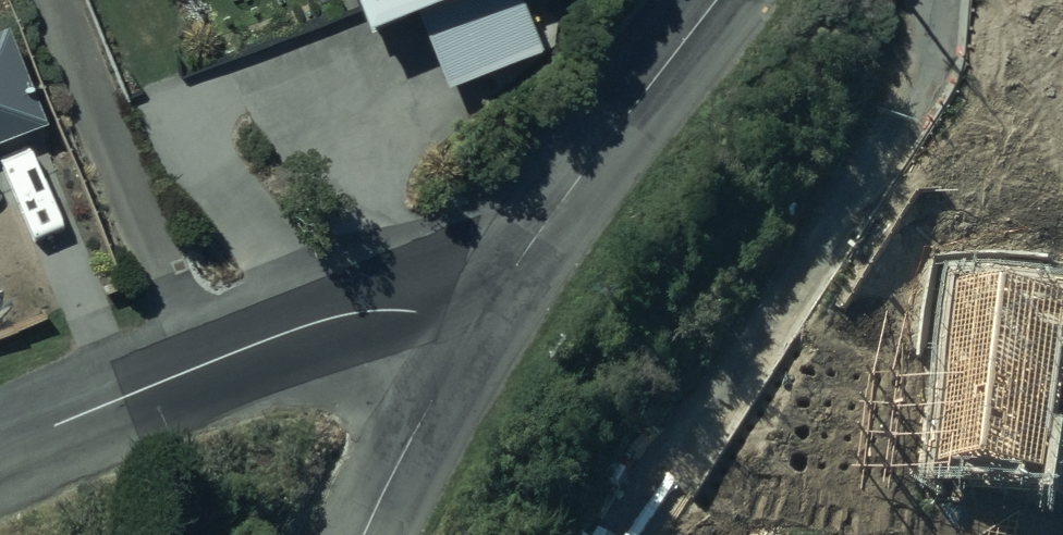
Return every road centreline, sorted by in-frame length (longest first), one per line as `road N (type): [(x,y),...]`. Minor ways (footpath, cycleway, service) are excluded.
road 1 (track): [(988,0),(983,25),(861,200),(669,534)]
road 2 (residential): [(507,285),(325,327),(0,459)]
road 3 (unclassified): [(507,285),(721,0)]
road 4 (unclassified): [(507,285),(429,423),(378,534)]

